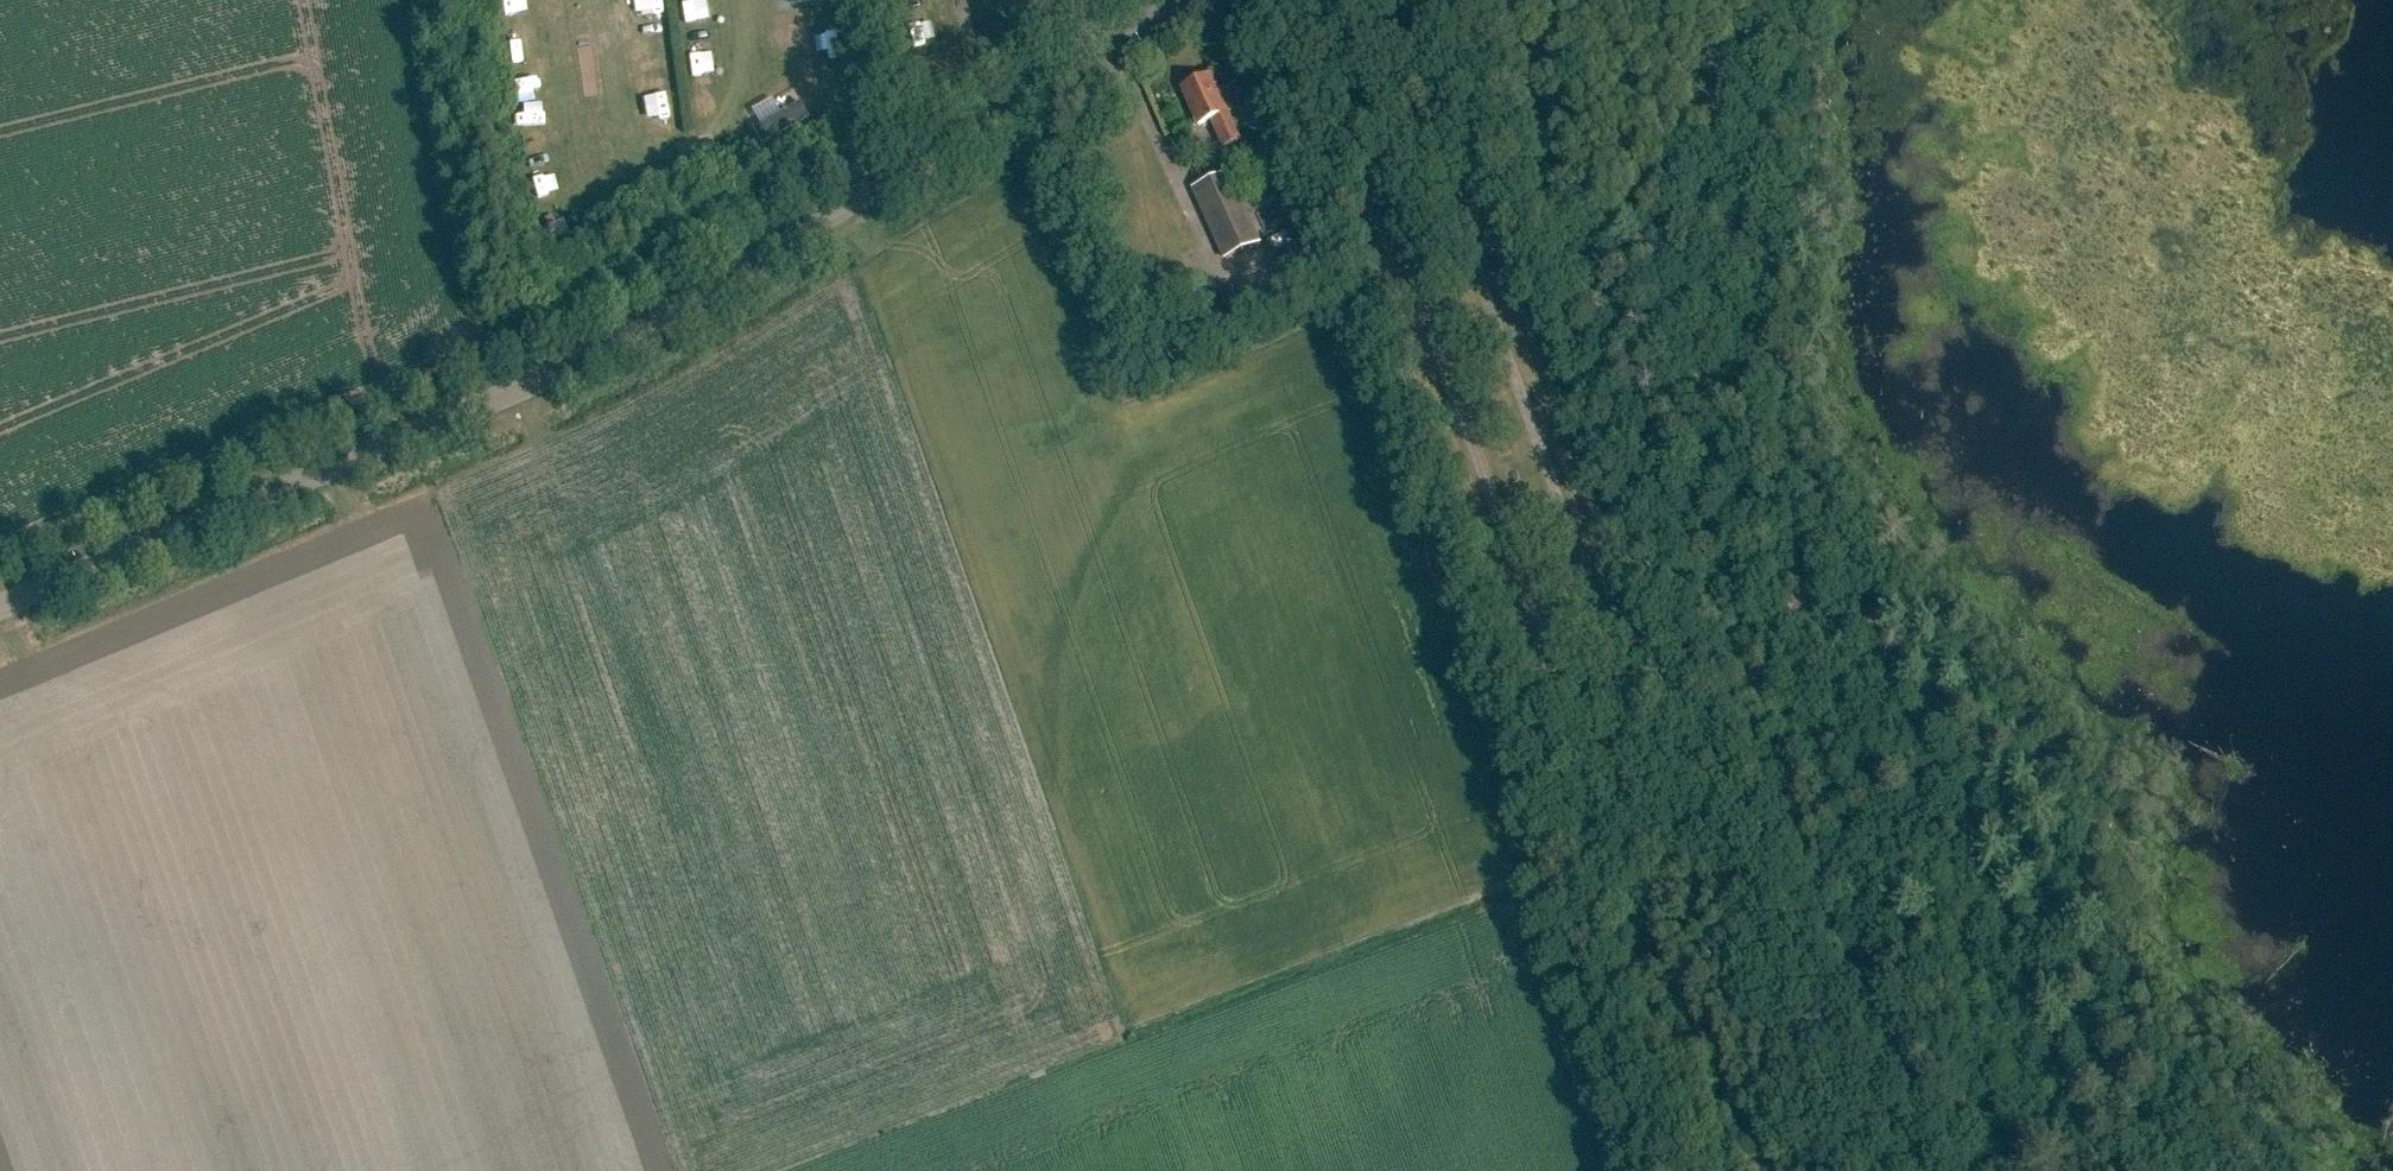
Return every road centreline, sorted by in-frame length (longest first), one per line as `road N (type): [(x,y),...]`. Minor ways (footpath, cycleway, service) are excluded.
road 1 (unclassified): [(0,605),(526,387),(646,324),(1178,0)]

